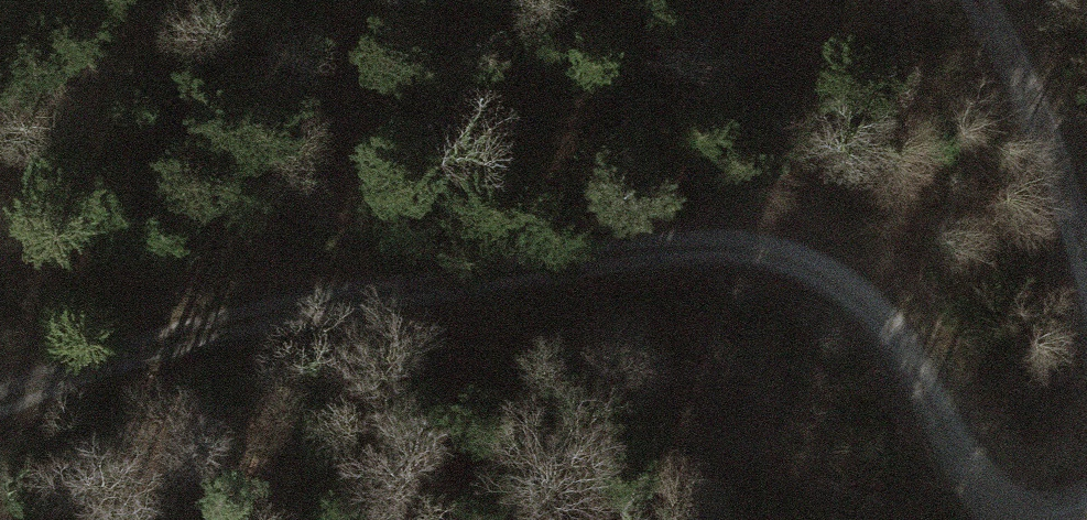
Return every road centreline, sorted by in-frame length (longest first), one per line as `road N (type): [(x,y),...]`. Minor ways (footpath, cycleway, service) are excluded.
road 1 (track): [(1006,519),(981,494),(911,362),(849,294),(786,258),(694,260),(425,301),(68,400),(0,430)]
road 2 (track): [(971,0),(991,24),(1086,303)]
road 3 (track): [(425,301),(263,271),(129,269)]

